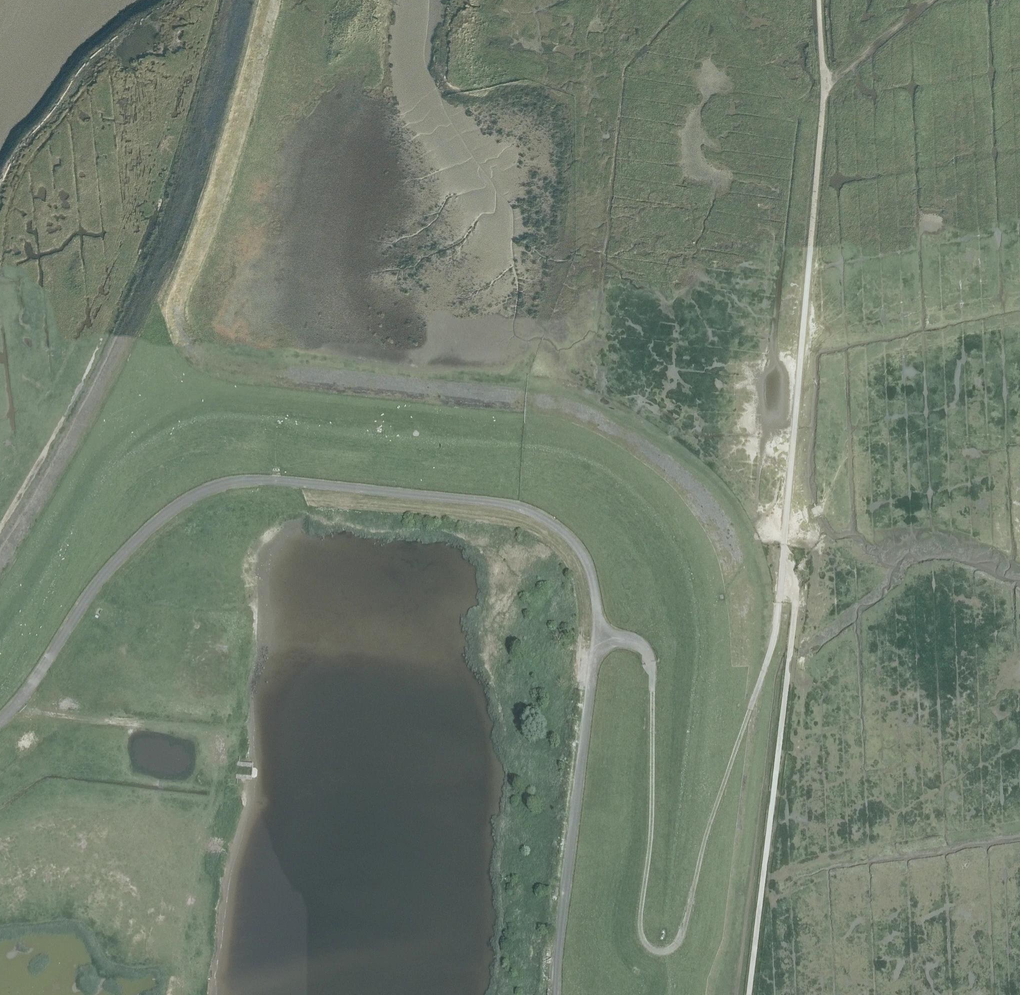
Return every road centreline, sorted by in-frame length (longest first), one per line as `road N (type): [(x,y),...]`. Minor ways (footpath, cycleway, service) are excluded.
road 1 (track): [(781,591),(824,97),(820,0)]
road 2 (track): [(825,82),(931,0)]

